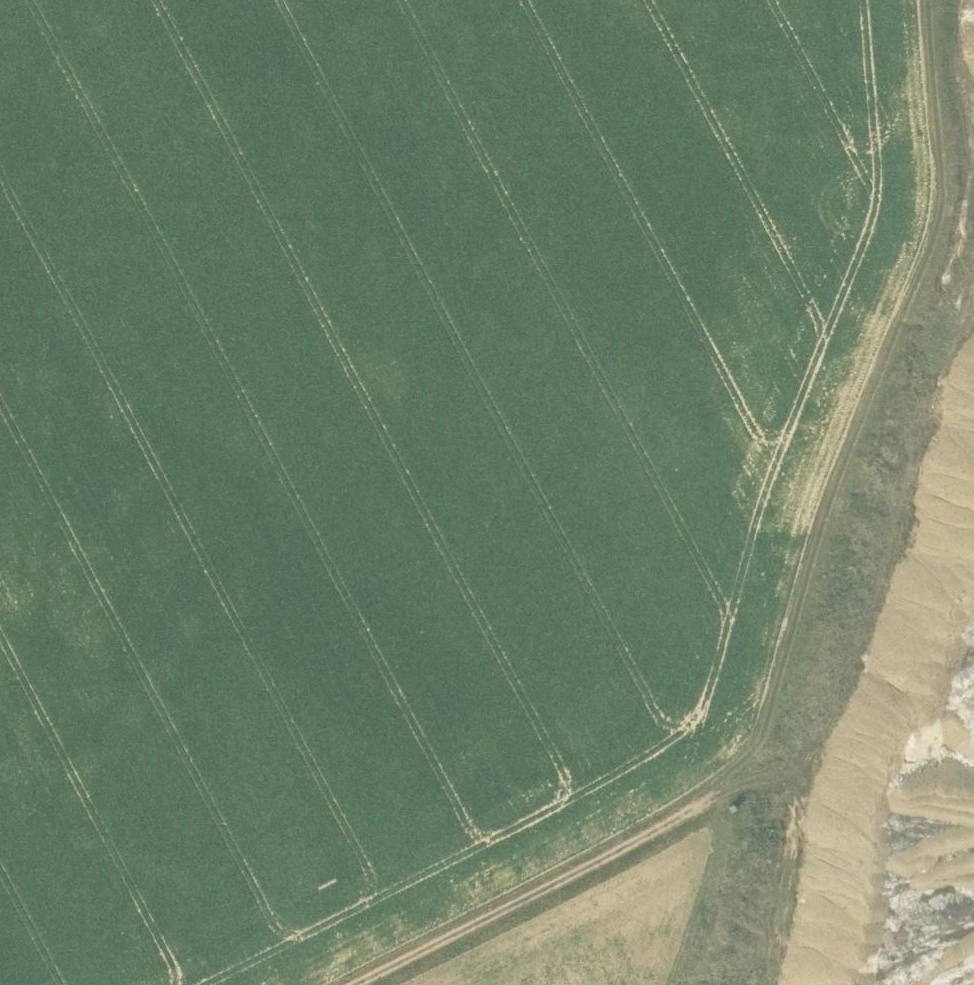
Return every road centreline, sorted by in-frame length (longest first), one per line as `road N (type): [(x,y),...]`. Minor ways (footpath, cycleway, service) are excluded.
road 1 (track): [(356,984),(675,833)]

